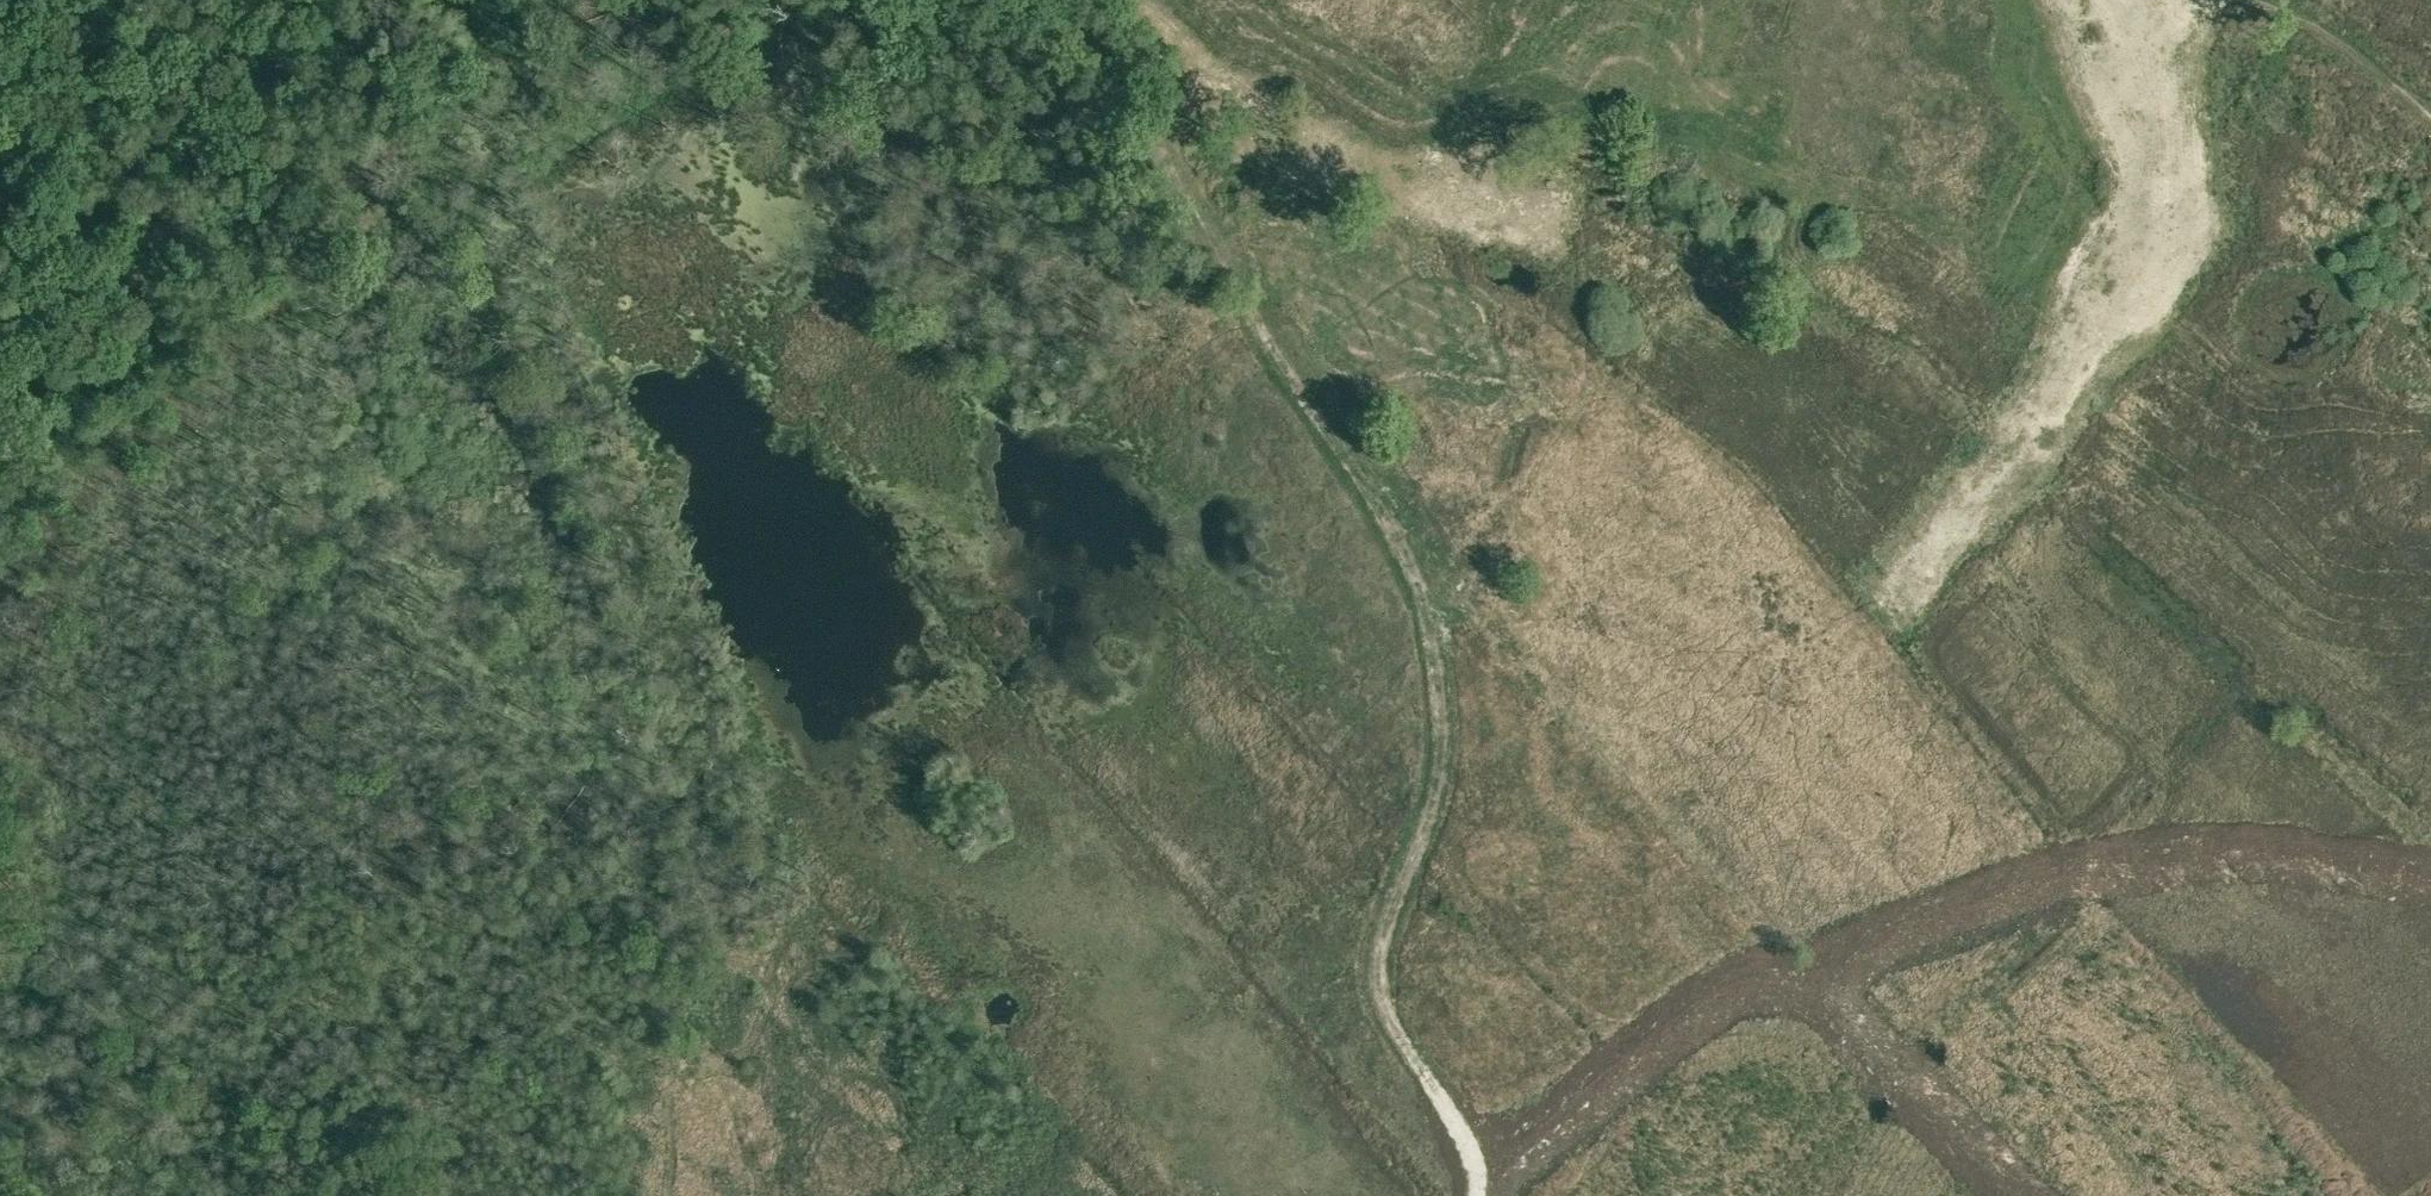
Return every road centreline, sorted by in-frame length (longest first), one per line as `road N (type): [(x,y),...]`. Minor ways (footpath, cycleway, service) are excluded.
road 1 (track): [(2430,119),(2314,26),(2252,0)]

